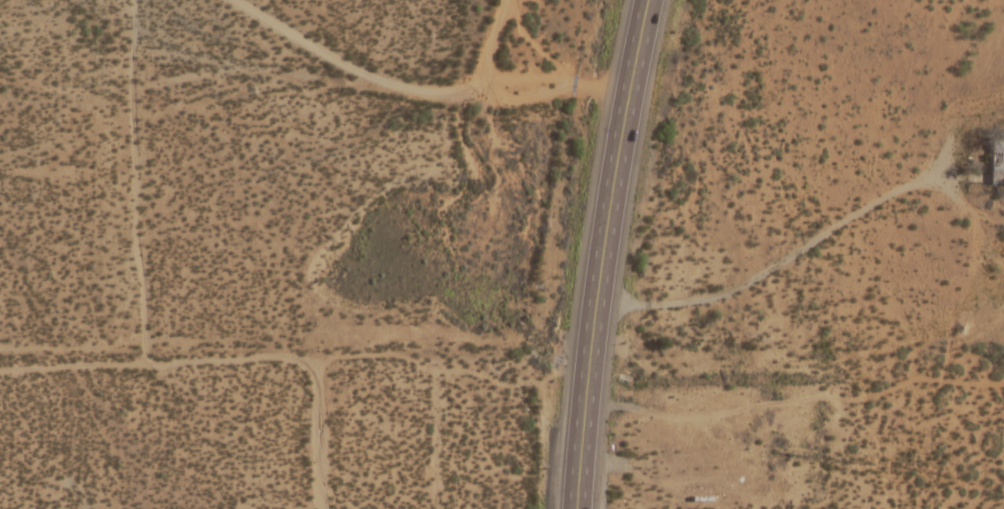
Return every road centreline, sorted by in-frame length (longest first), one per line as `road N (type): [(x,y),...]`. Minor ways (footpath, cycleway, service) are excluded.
road 1 (residential): [(135,0),(147,354),(167,364),(299,357),(312,366),(316,508)]
road 2 (trunk): [(647,0),(605,227),(574,508)]
road 3 (residential): [(240,0),(340,63),(392,83),(510,97),(576,88),(625,92)]

